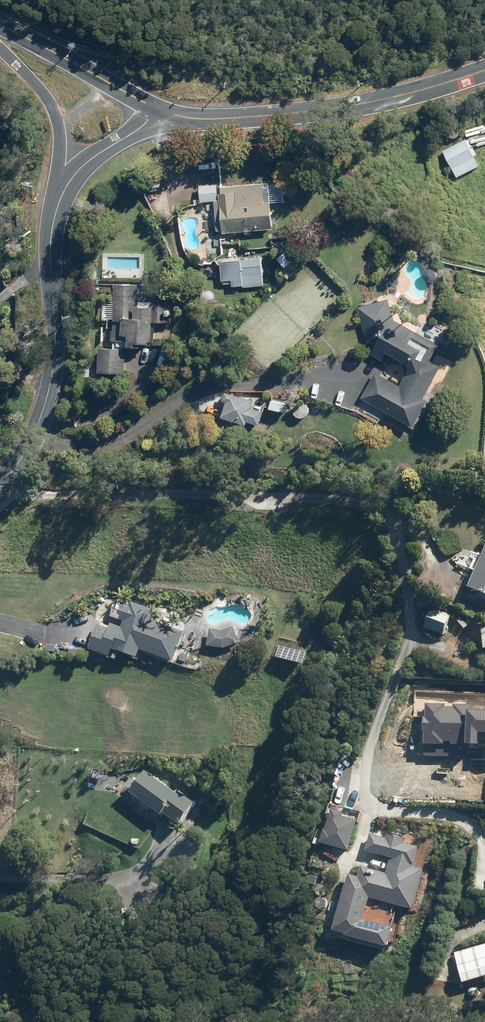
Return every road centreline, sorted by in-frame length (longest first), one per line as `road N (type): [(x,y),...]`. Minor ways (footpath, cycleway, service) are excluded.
road 1 (tertiary): [(159,110),(209,120),(264,116),(403,95),(484,70)]
road 2 (tertiary): [(60,200),(51,247),(56,330),(48,388),(0,481)]
road 3 (unclassified): [(0,26),(159,110)]
road 4 (tertiary): [(60,200),(58,116),(0,47)]
road 5 (tertiary): [(159,110),(79,170),(60,200)]

